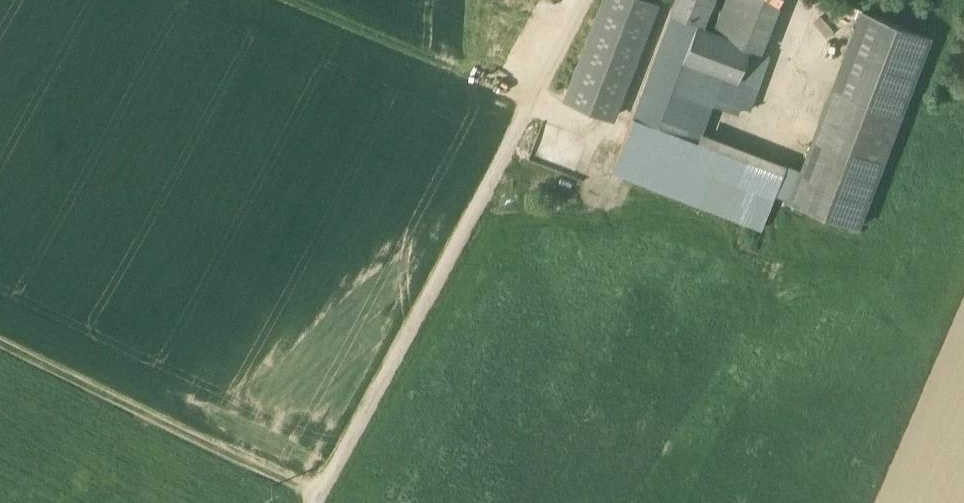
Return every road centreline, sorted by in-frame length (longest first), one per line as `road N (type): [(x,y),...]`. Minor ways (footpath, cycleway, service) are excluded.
road 1 (track): [(579,0),(312,502)]
road 2 (track): [(0,353),(313,499)]
road 3 (track): [(525,107),(273,0)]

